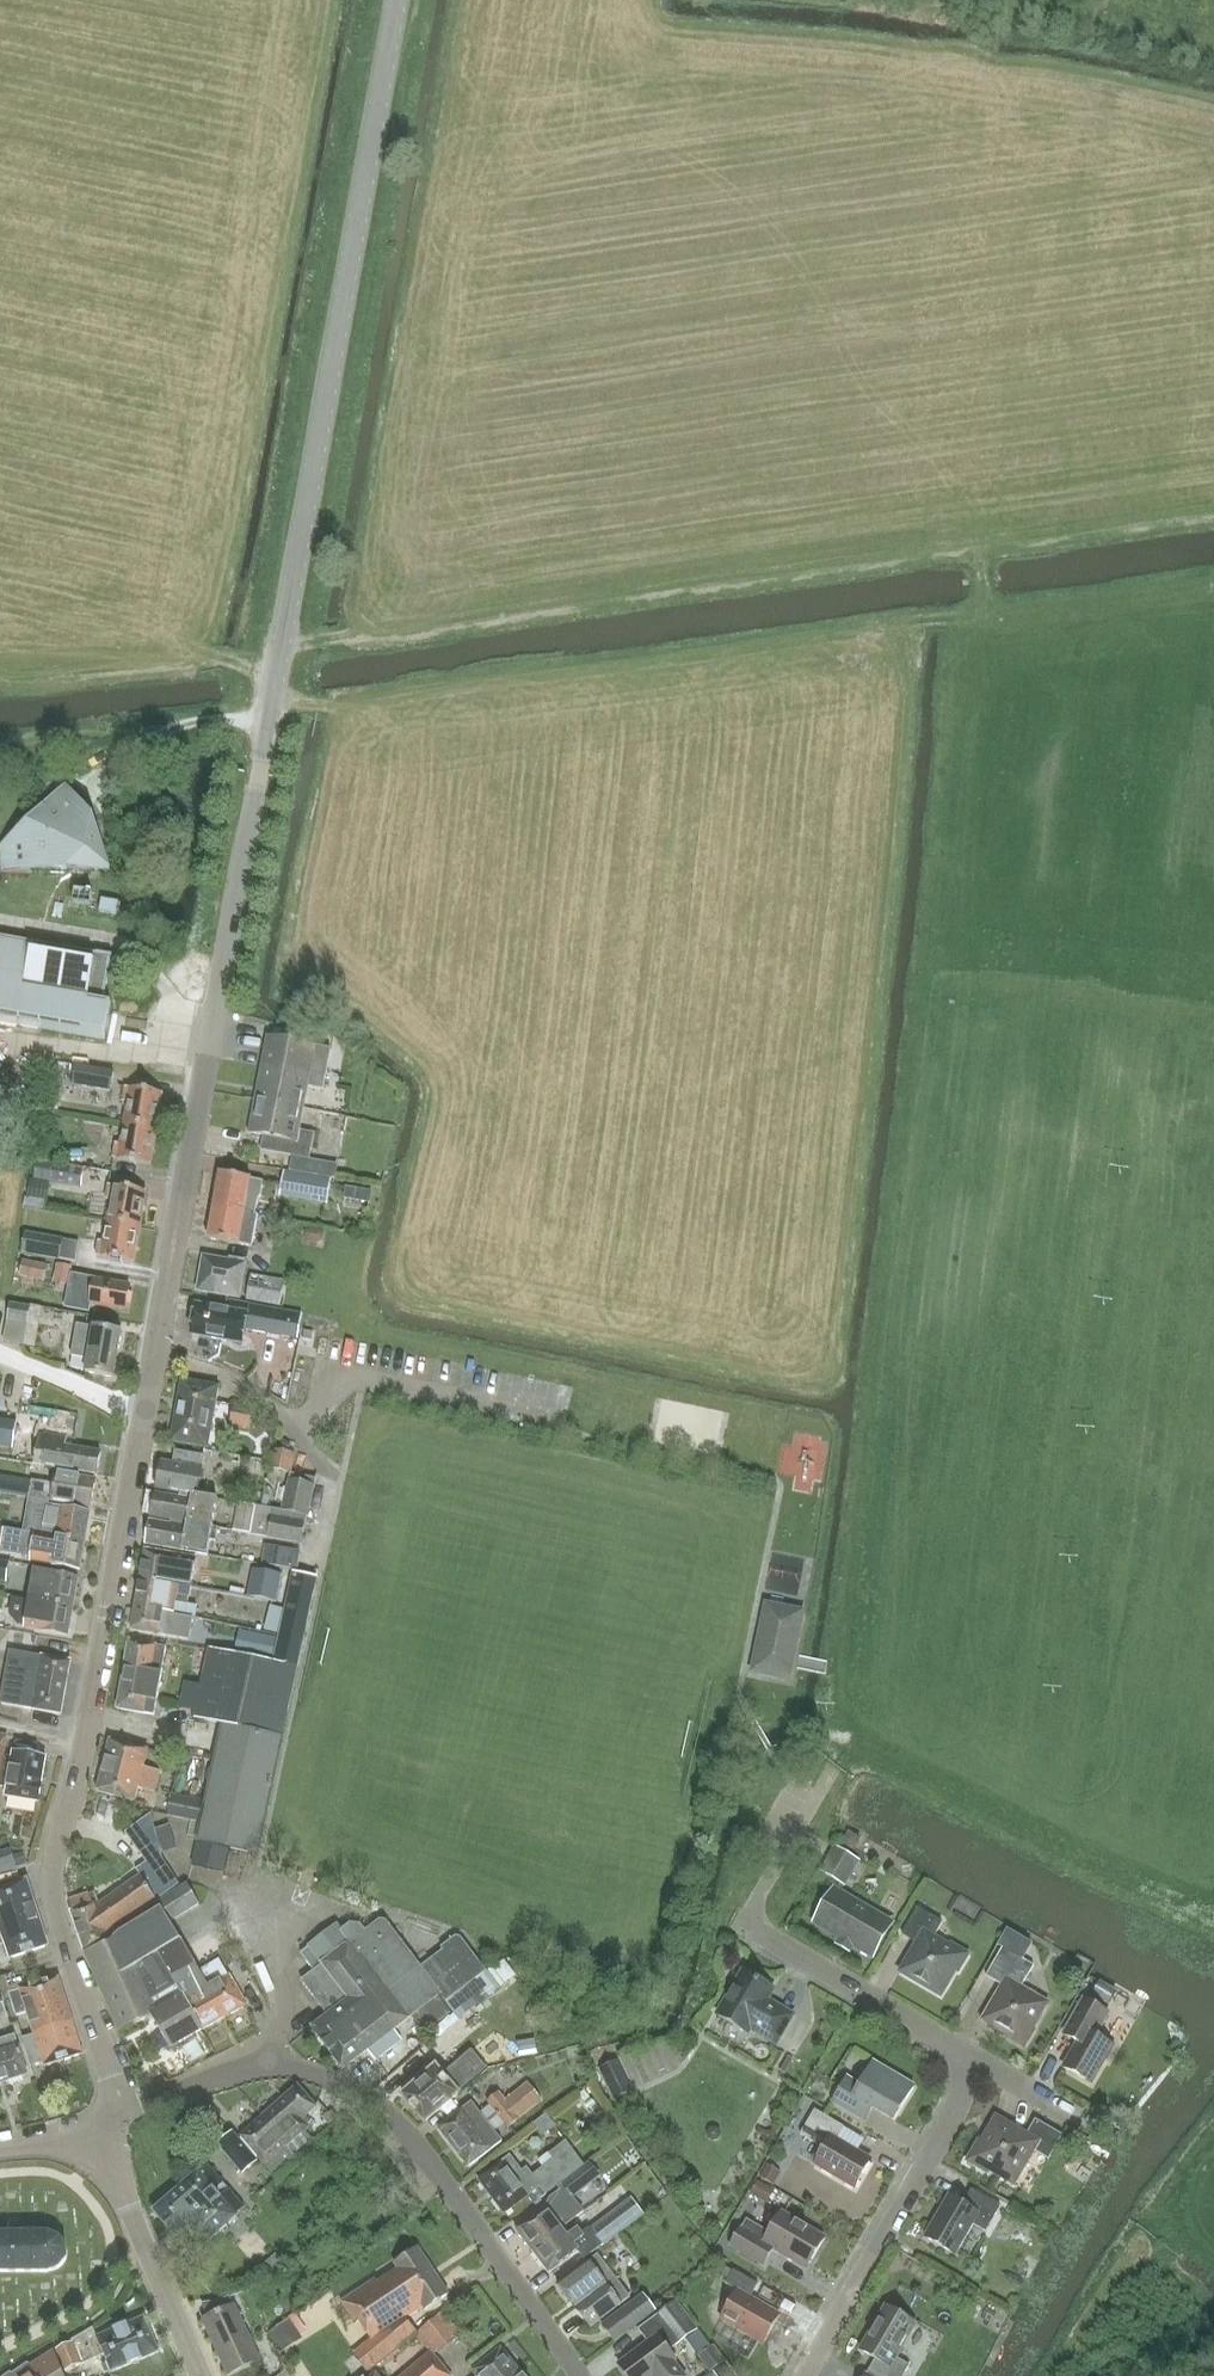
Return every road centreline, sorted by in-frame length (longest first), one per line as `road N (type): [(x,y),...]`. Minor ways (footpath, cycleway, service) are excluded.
road 1 (tertiary): [(120,2107),(60,1927),(52,1860),(98,1680),(395,0)]
road 2 (residential): [(971,2058),(742,1922),(832,1770)]
road 3 (residential): [(801,2375),(943,2128),(971,2058)]
road 4 (unclassified): [(579,2375),(406,2131),(369,2096)]
road 5 (unclassified): [(120,2107),(268,2066),(308,2071),(369,2096)]
road 6 (tertiary): [(200,2375),(131,2209),(116,2133)]
road 7 (residential): [(1087,2126),(971,2058)]

